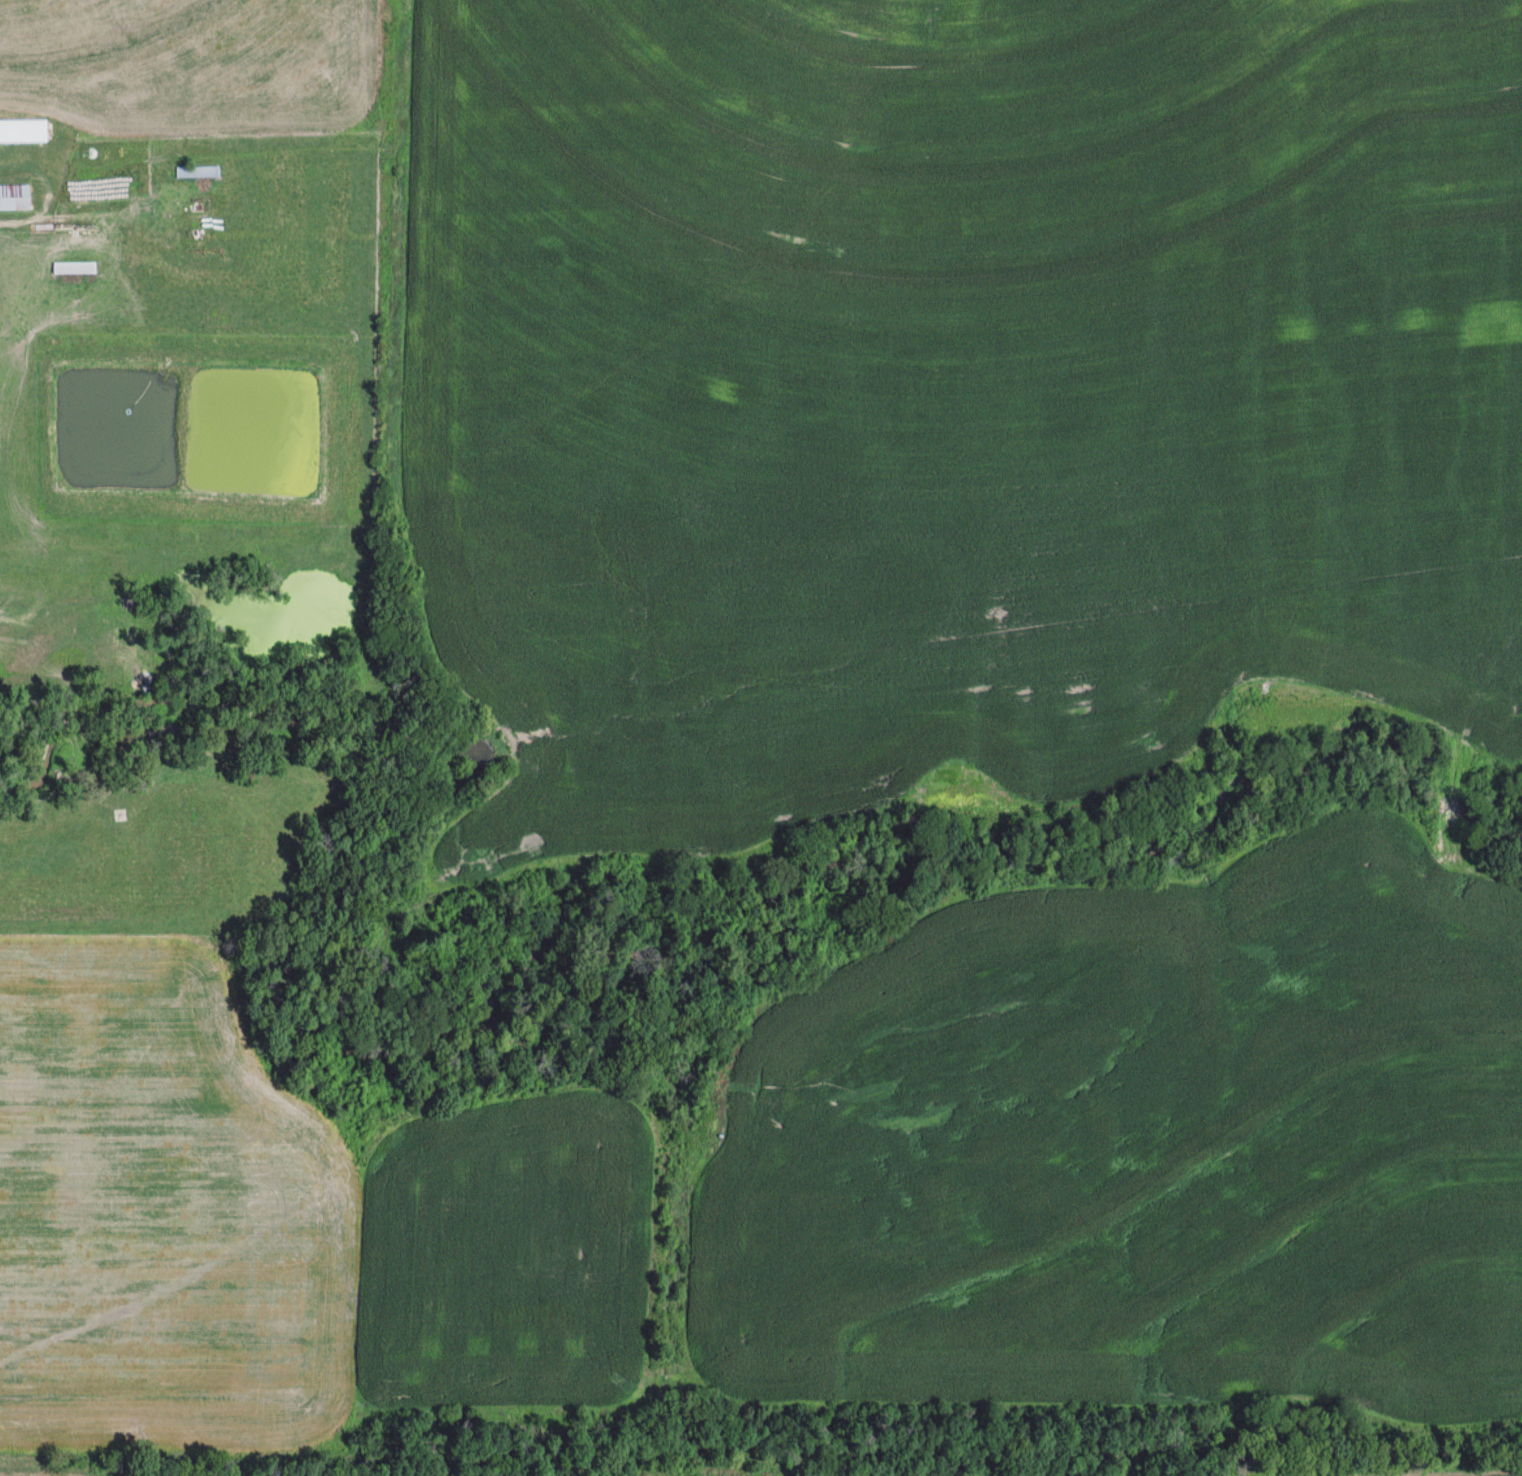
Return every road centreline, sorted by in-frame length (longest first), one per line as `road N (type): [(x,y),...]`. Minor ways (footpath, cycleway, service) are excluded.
road 1 (residential): [(0,1451),(303,1448),(357,1419),(619,1395),(696,1357)]

